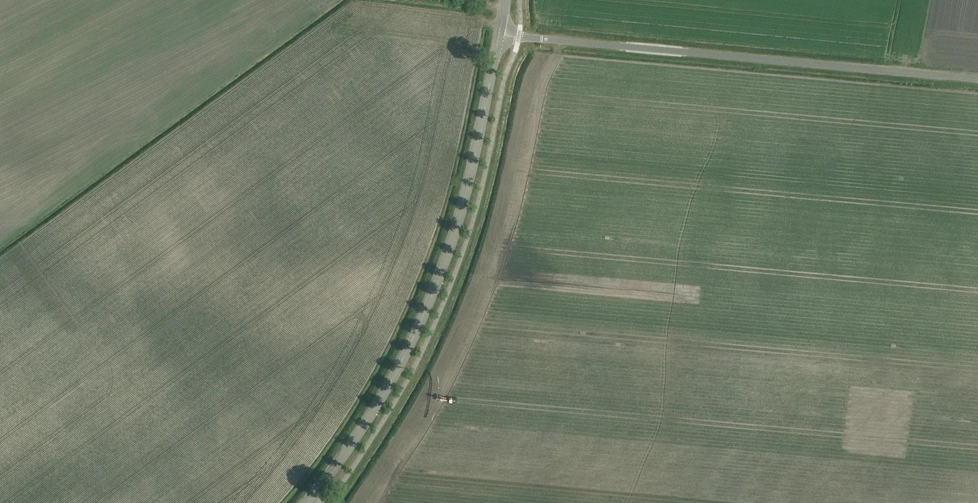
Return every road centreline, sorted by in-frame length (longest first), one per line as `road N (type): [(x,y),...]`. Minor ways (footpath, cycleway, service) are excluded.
road 1 (tertiary): [(306,502),(381,399),(438,278),(460,217),(501,33)]
road 2 (unclassified): [(977,78),(501,33)]

